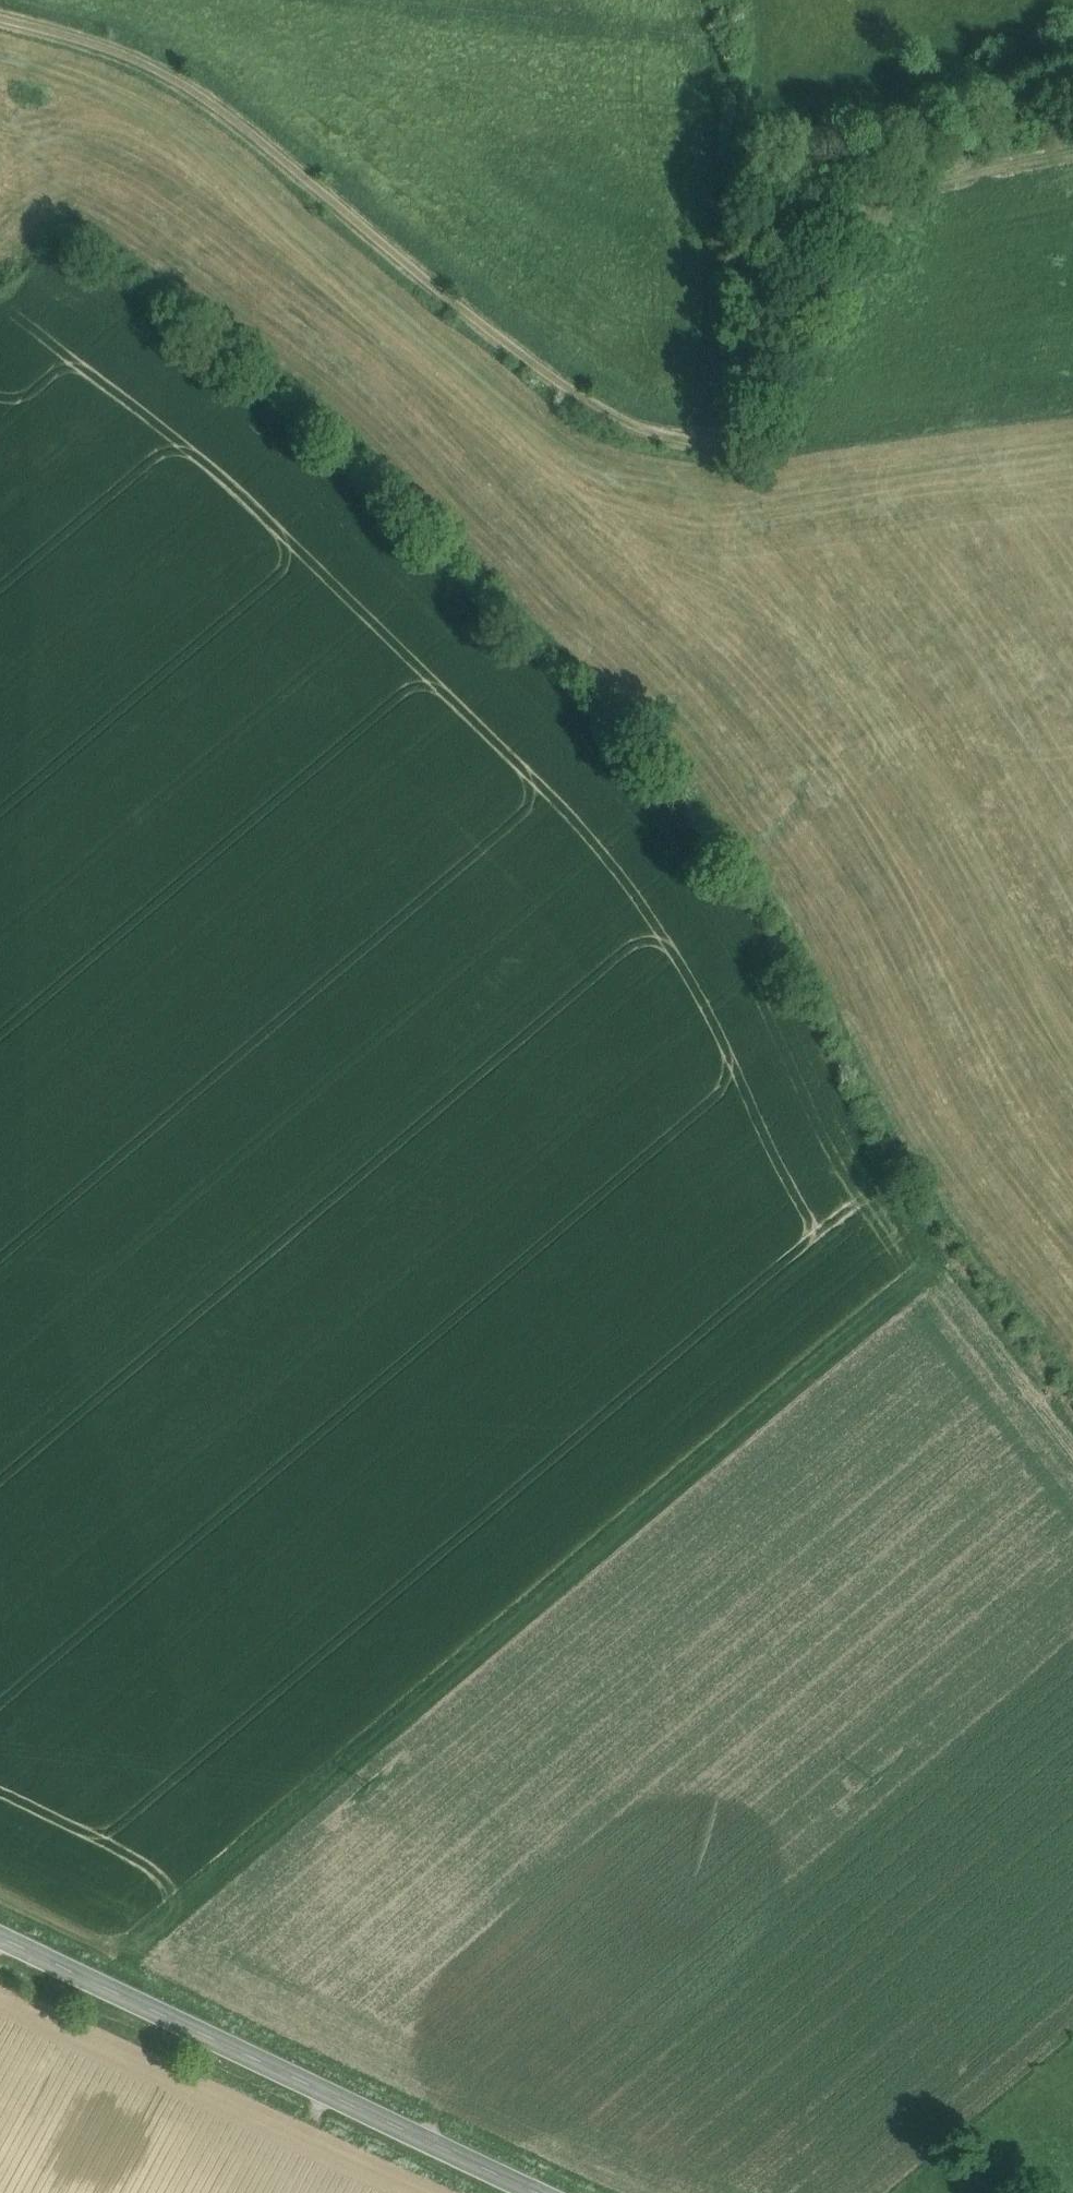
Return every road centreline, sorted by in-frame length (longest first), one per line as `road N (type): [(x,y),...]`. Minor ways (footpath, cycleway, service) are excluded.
road 1 (track): [(1072,149),(896,181),(771,402),(756,418),(684,436),(642,425),(550,370),(189,79),(138,53),(0,12)]
road 2 (secondary): [(538,2192),(0,1937)]

